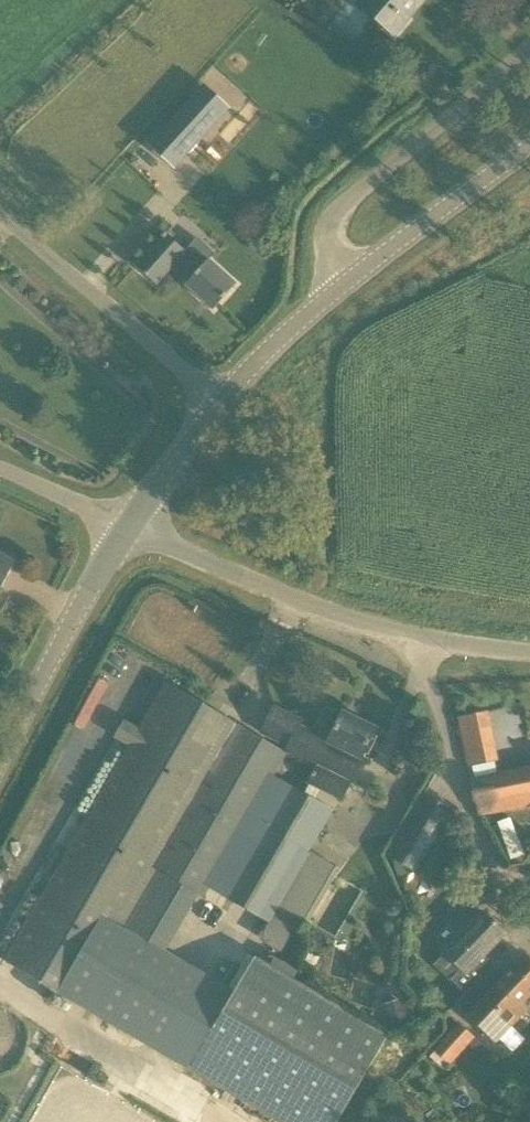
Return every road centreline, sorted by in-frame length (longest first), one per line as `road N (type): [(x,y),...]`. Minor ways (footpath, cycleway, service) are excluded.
road 1 (unclassified): [(126,527),(392,643),(529,662)]
road 2 (unclassified): [(341,286),(326,233),(350,197),(529,46)]
road 3 (unclassified): [(217,404),(0,216)]
road 4 (unclassified): [(0,763),(126,527)]
road 5 (unclassified): [(341,286),(529,144)]
road 6 (unclassified): [(217,404),(341,286)]
road 7 (unclassified): [(126,527),(217,404)]
road 8 (unclassified): [(0,468),(126,527)]

